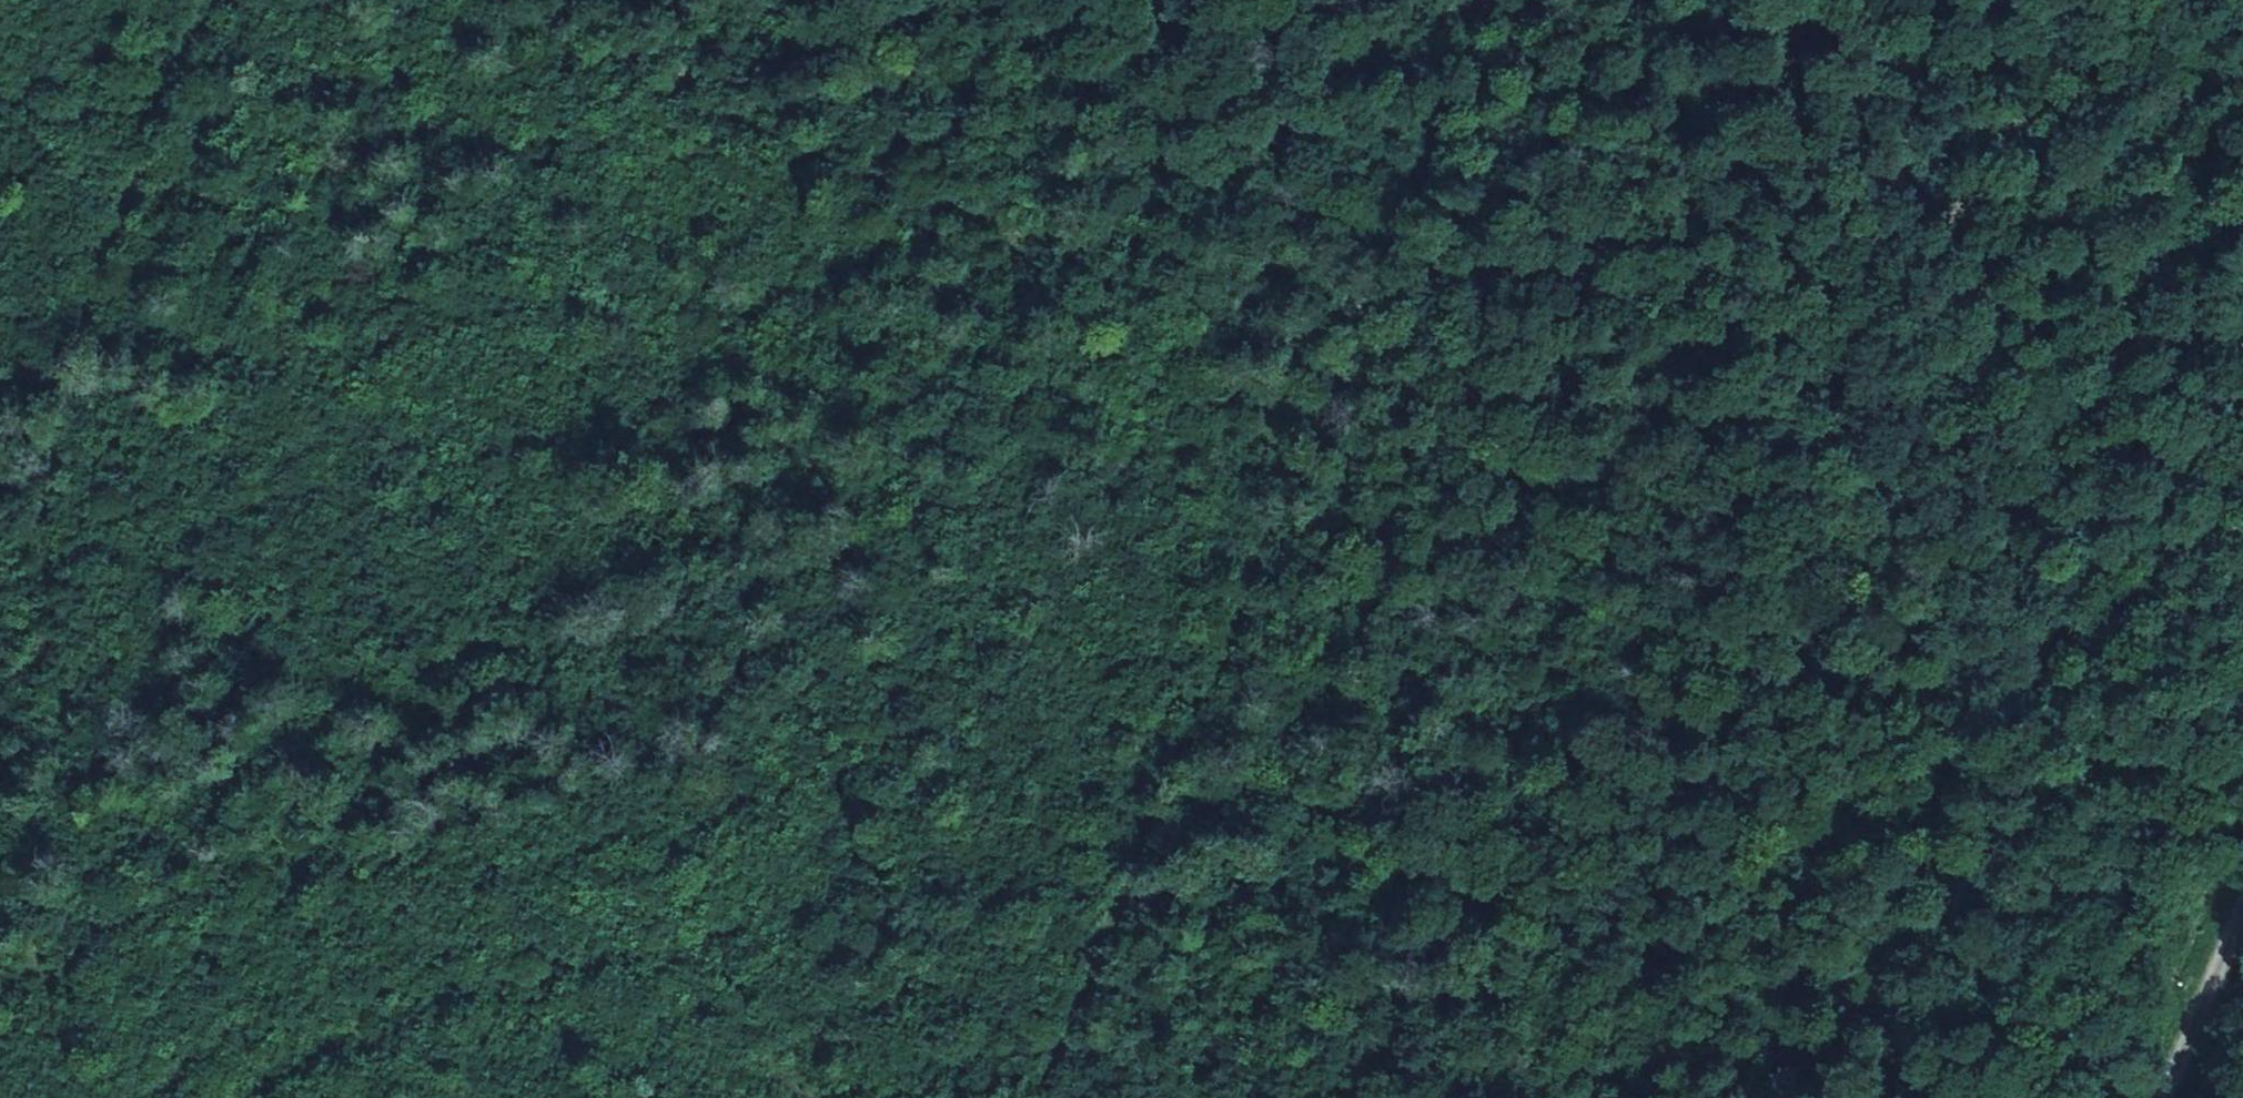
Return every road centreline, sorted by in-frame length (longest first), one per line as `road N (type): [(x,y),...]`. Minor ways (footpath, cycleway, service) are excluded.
road 1 (unclassified): [(2242,928),(2172,1097)]

